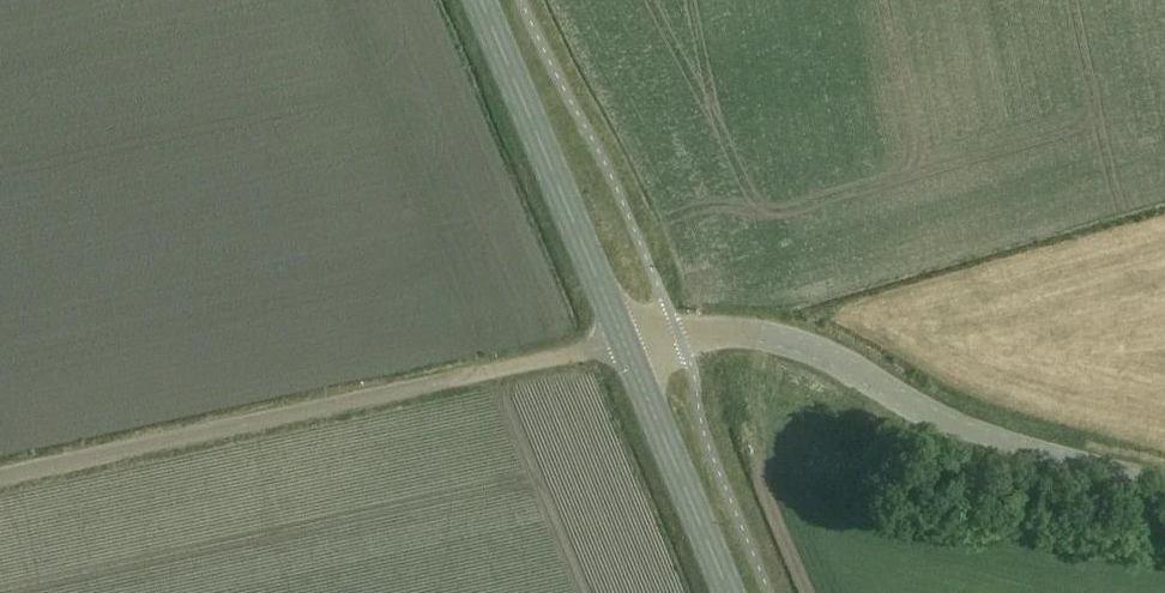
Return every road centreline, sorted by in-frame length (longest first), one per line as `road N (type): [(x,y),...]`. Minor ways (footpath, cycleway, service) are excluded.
road 1 (unclassified): [(0,476),(623,344)]
road 2 (unclassified): [(1164,483),(953,425),(851,367),(764,332),(623,344)]
road 3 (secondary): [(623,344),(481,0)]
road 4 (secondary): [(728,592),(623,344)]

